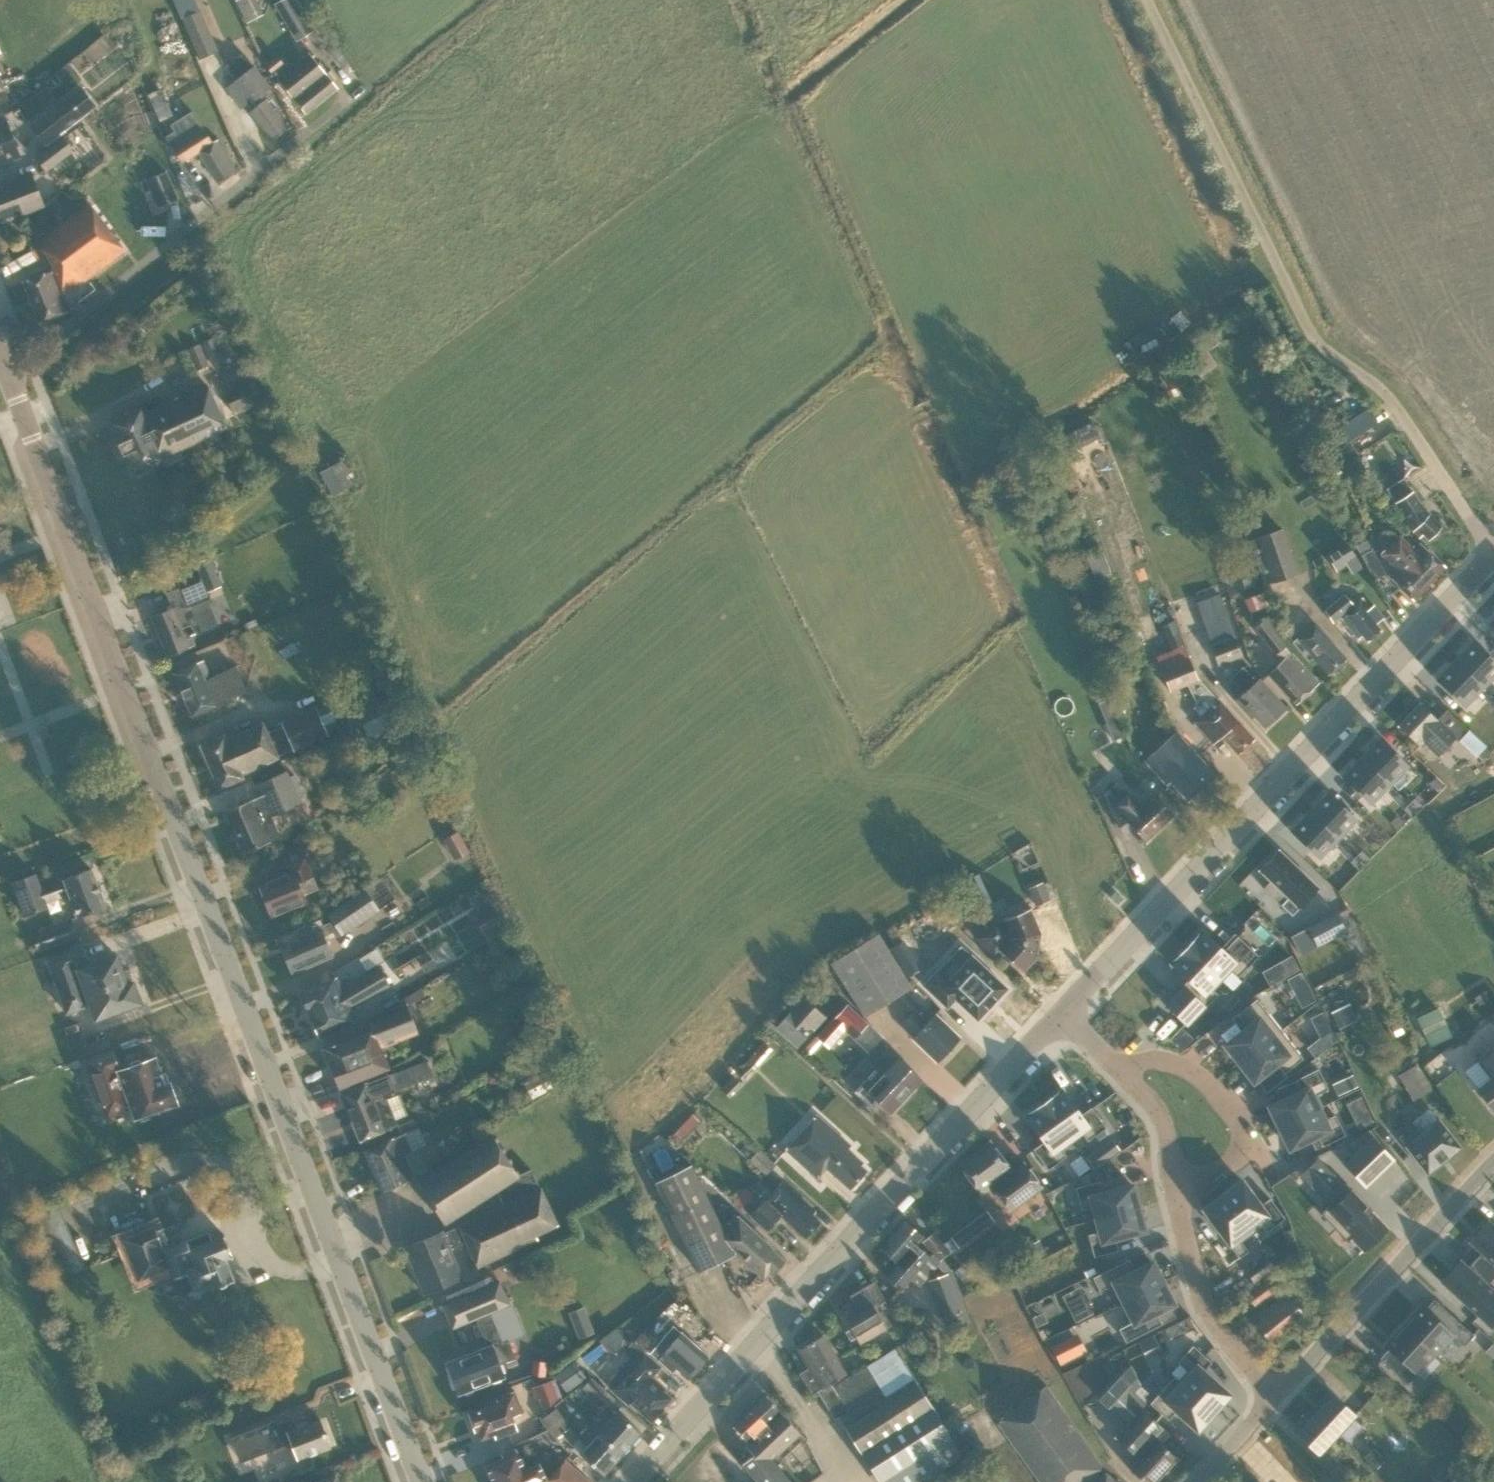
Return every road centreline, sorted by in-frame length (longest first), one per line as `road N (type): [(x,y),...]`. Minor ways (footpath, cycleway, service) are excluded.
road 1 (tertiary): [(420,1481),(10,372)]
road 2 (tertiary): [(624,1481),(1059,1013)]
road 3 (tertiary): [(1059,1013),(1493,548)]
road 4 (residential): [(10,372),(348,95)]
road 5 (residential): [(1278,1392),(1493,1162)]
road 6 (residential): [(1121,1068),(1149,1057),(1201,1075),(1252,1132),(1248,1152),(1174,1202)]
road 7 (residential): [(1278,1392),(1207,1321),(1174,1202)]
road 8 (residential): [(1174,1202),(1158,1108),(1121,1068)]
road 9 (residential): [(1195,1481),(1278,1392)]

